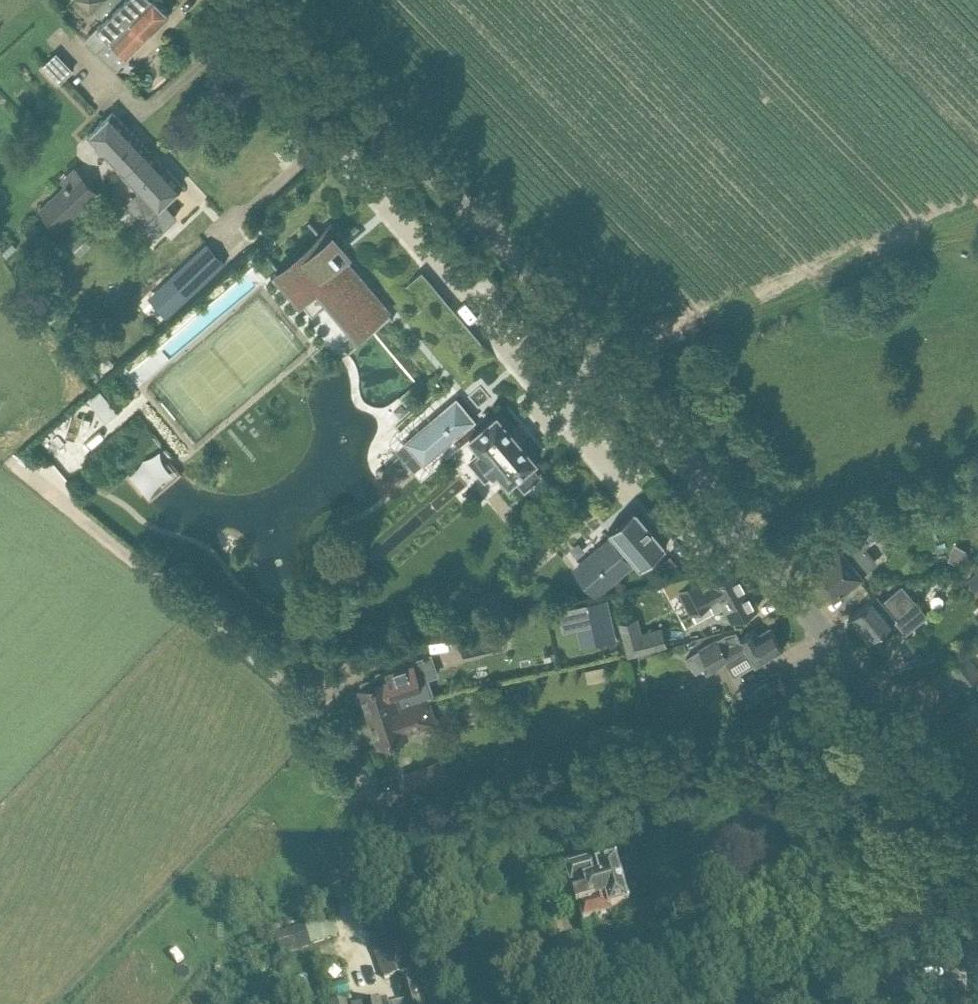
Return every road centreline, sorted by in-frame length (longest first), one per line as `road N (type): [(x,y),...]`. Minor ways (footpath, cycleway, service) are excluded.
road 1 (unclassified): [(960,818),(729,496),(486,219),(255,0)]
road 2 (residential): [(427,1003),(364,781),(339,730),(69,514)]
road 3 (unclassified): [(824,1003),(920,978),(977,977)]

